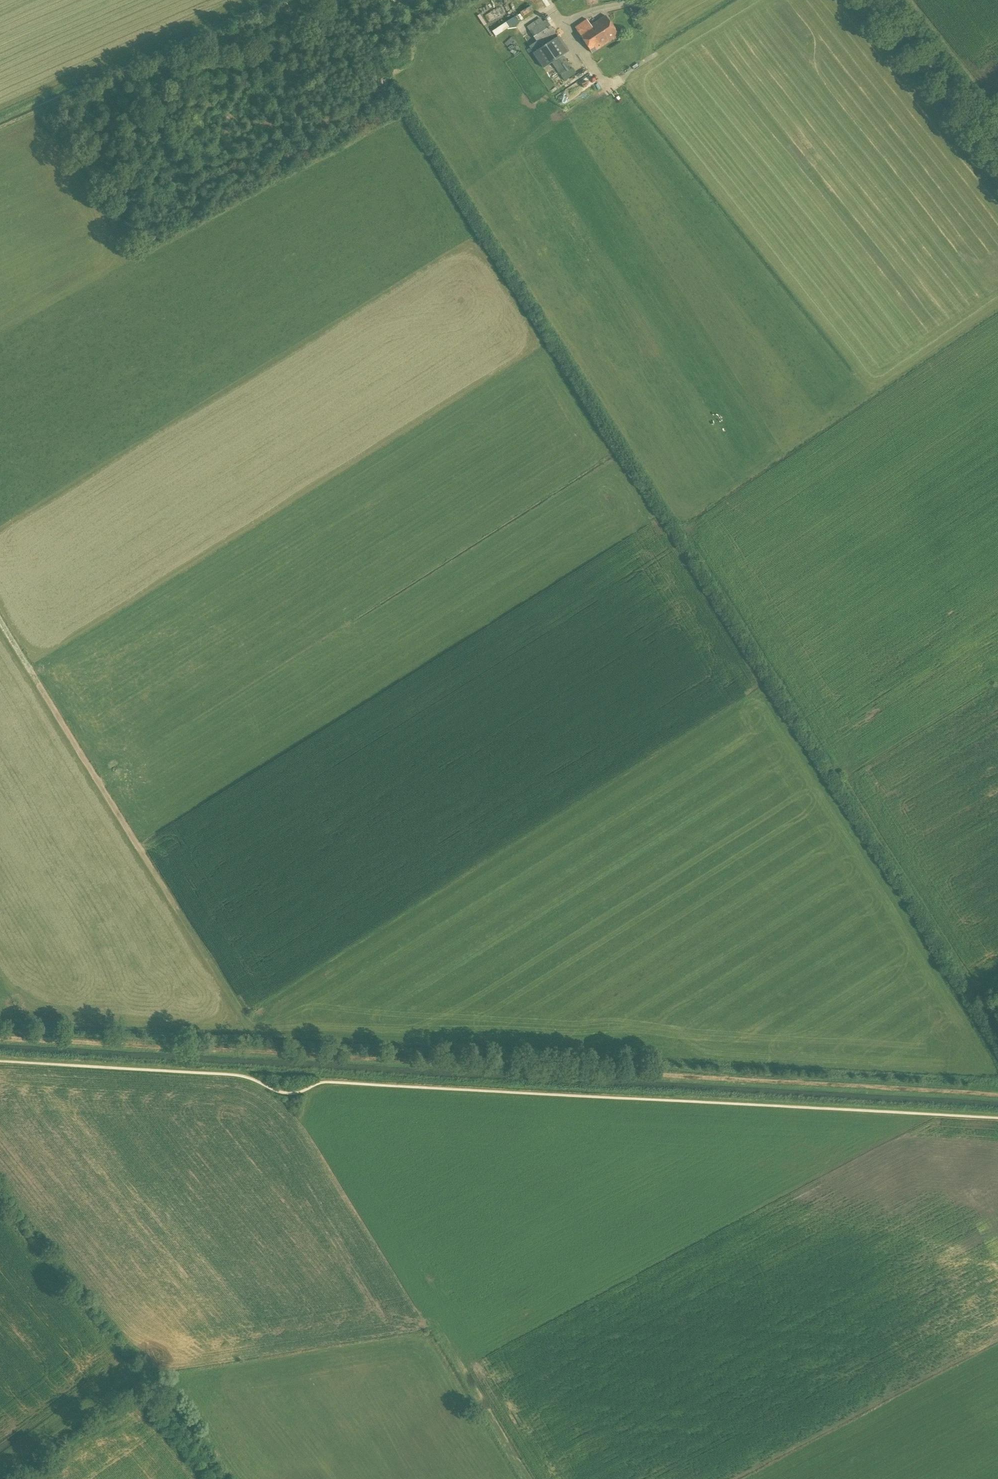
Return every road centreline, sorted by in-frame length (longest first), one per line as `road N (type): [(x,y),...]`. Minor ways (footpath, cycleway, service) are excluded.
road 1 (track): [(0,1035),(997,1092)]
road 2 (tertiary): [(997,155),(874,0)]

